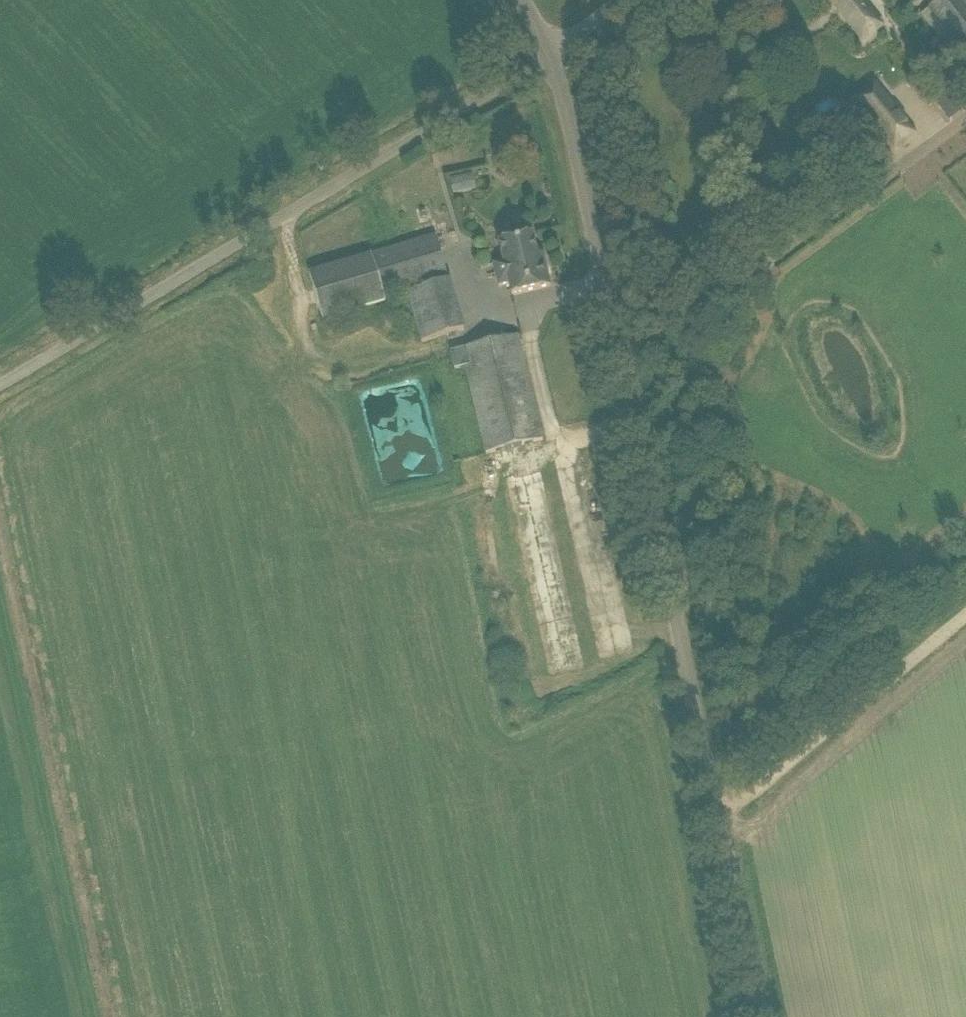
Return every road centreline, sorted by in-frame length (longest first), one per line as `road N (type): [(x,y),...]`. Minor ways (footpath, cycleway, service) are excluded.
road 1 (unclassified): [(714,823),(551,55)]
road 2 (unclassified): [(0,385),(551,55)]
road 3 (unclassified): [(965,620),(714,823)]
road 4 (unclassified): [(757,1016),(714,823)]

